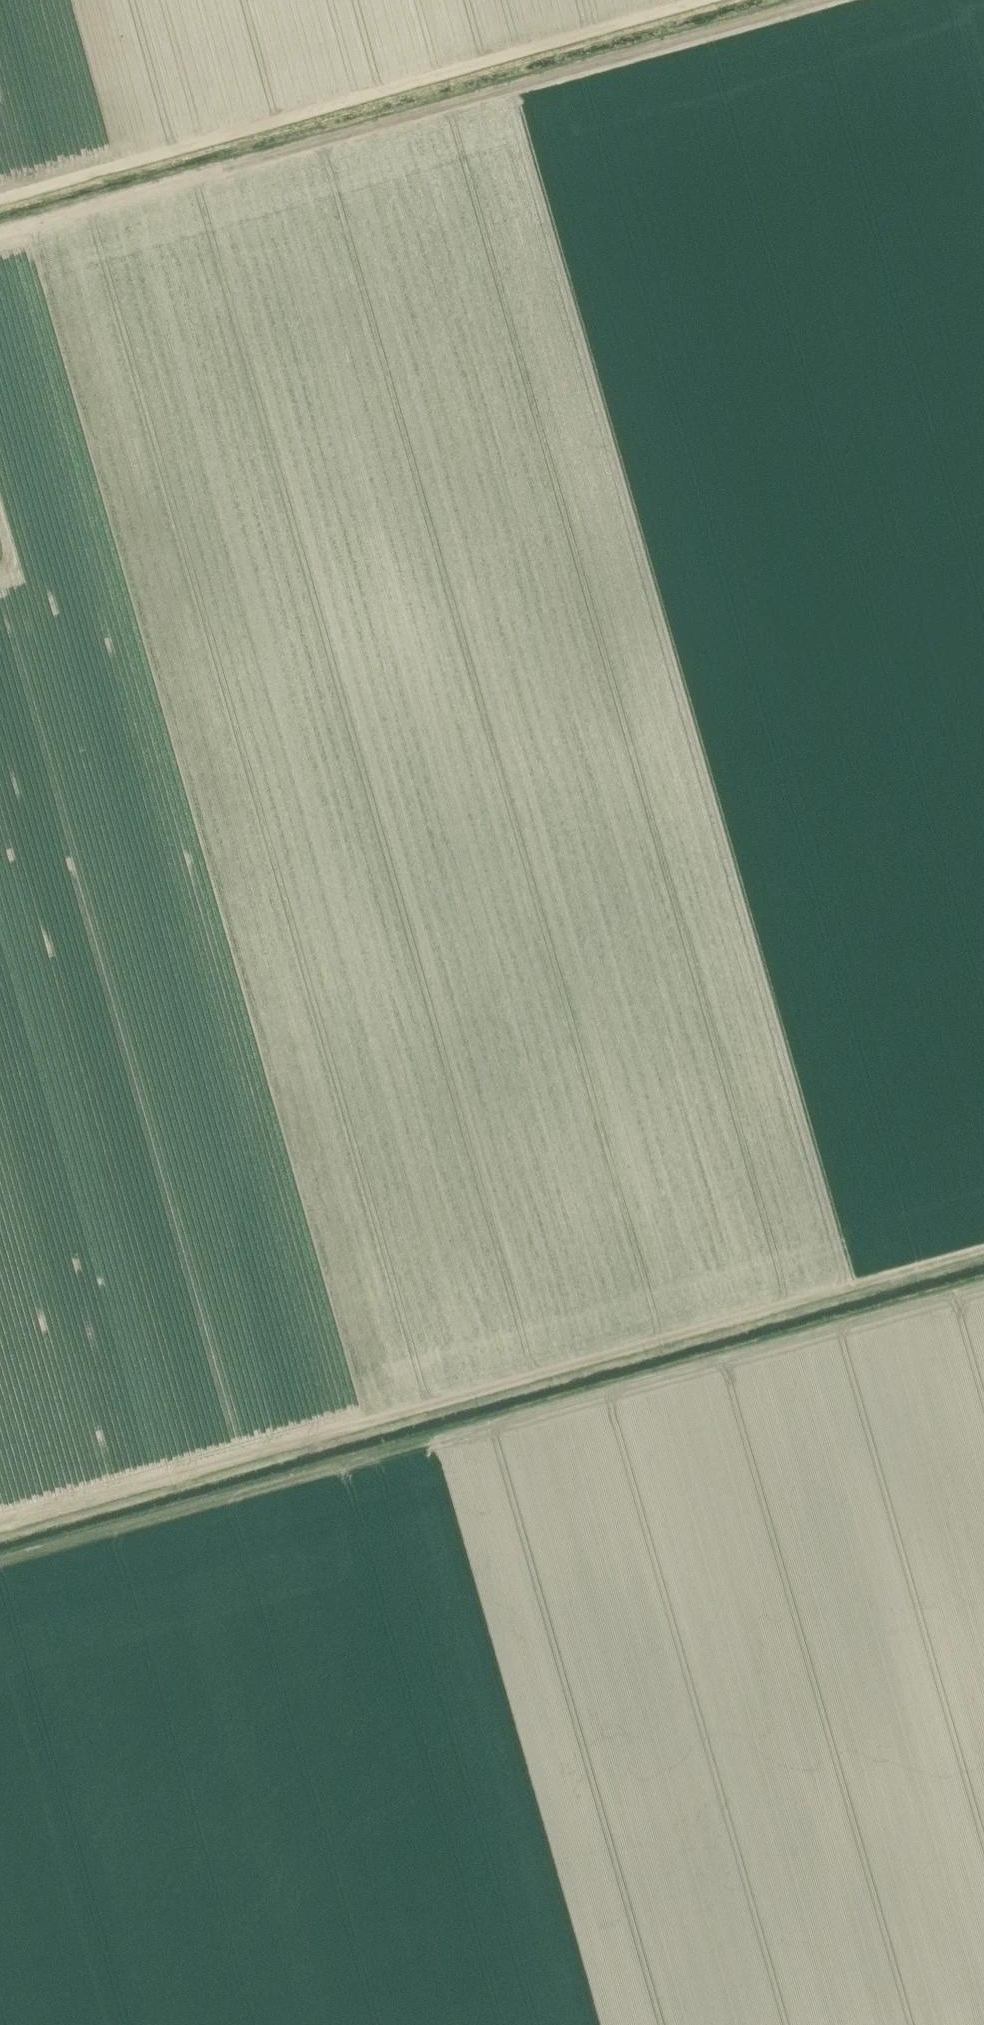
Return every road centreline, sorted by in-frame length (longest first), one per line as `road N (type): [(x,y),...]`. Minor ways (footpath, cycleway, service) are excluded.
road 1 (track): [(0,240),(835,0)]

